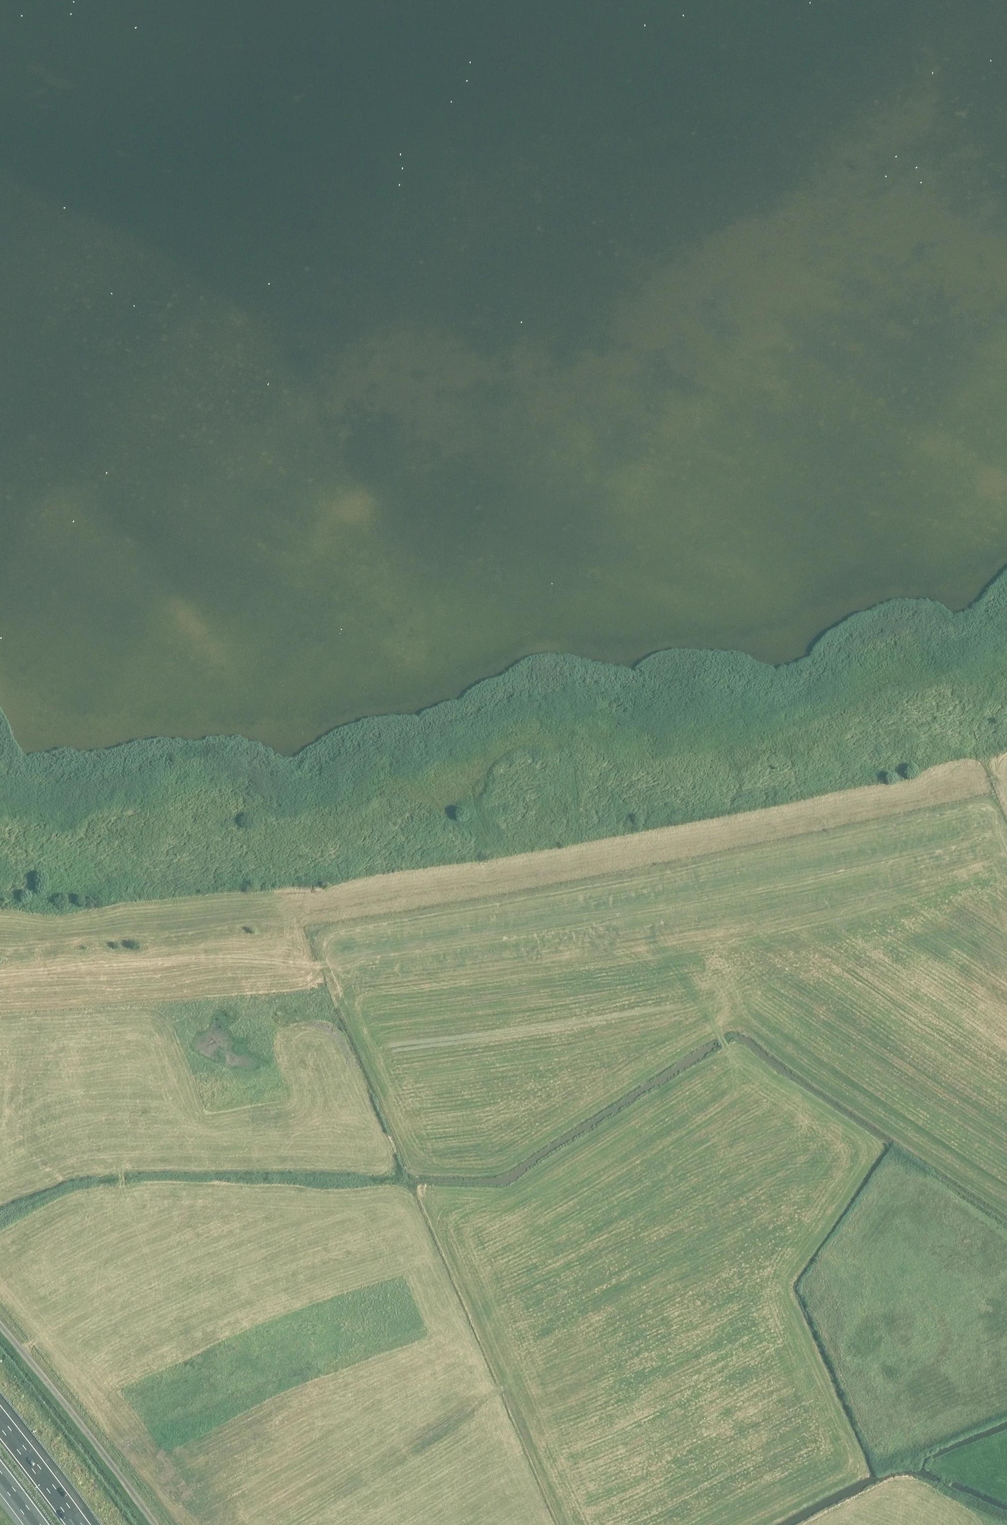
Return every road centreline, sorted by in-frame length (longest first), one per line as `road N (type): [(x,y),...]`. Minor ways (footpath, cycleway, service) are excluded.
road 1 (motorway): [(77,1524),(0,1422)]

